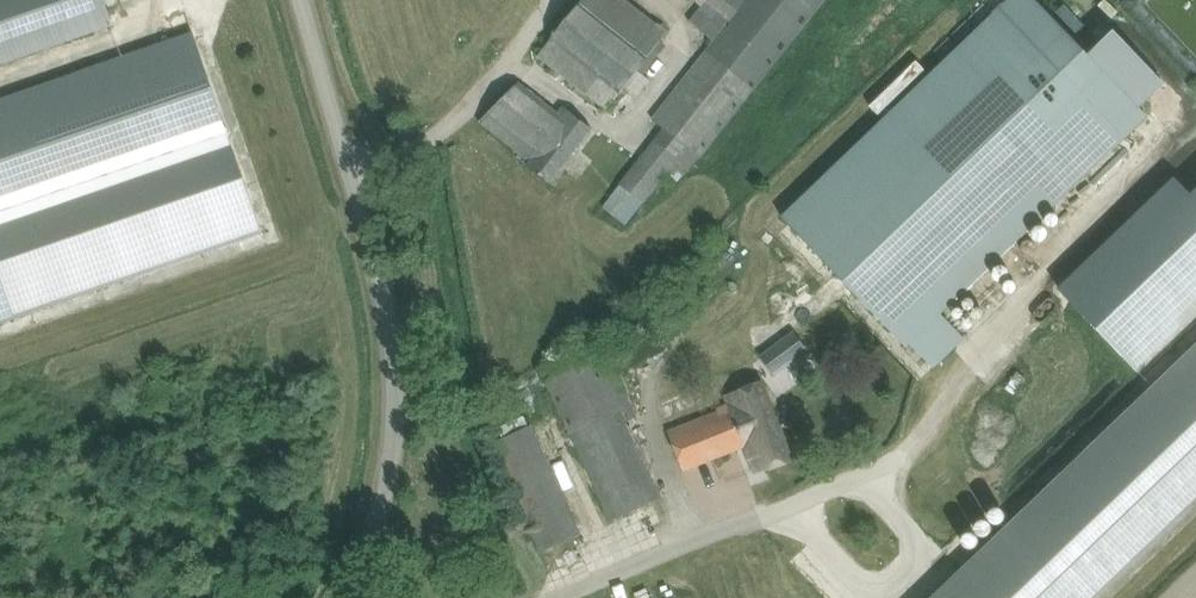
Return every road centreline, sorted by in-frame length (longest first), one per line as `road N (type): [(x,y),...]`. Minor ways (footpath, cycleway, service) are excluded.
road 1 (unclassified): [(354,597),(397,424),(389,310),(301,0)]

